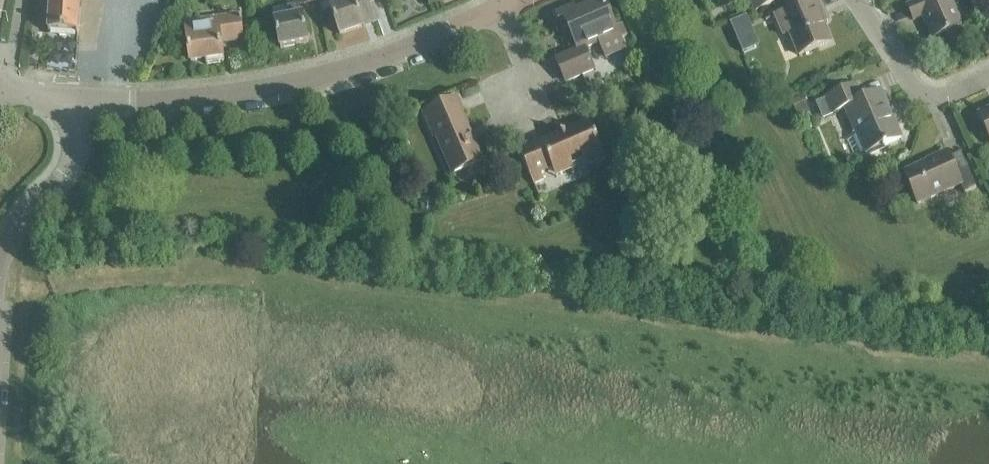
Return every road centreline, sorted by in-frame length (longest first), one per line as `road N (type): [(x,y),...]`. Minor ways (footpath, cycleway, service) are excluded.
road 1 (residential): [(73,104),(274,87),(375,61),(514,0)]
road 2 (tertiary): [(0,277),(67,168),(80,134),(73,104)]
road 3 (residential): [(854,0),(909,86),(929,96),(988,76)]

